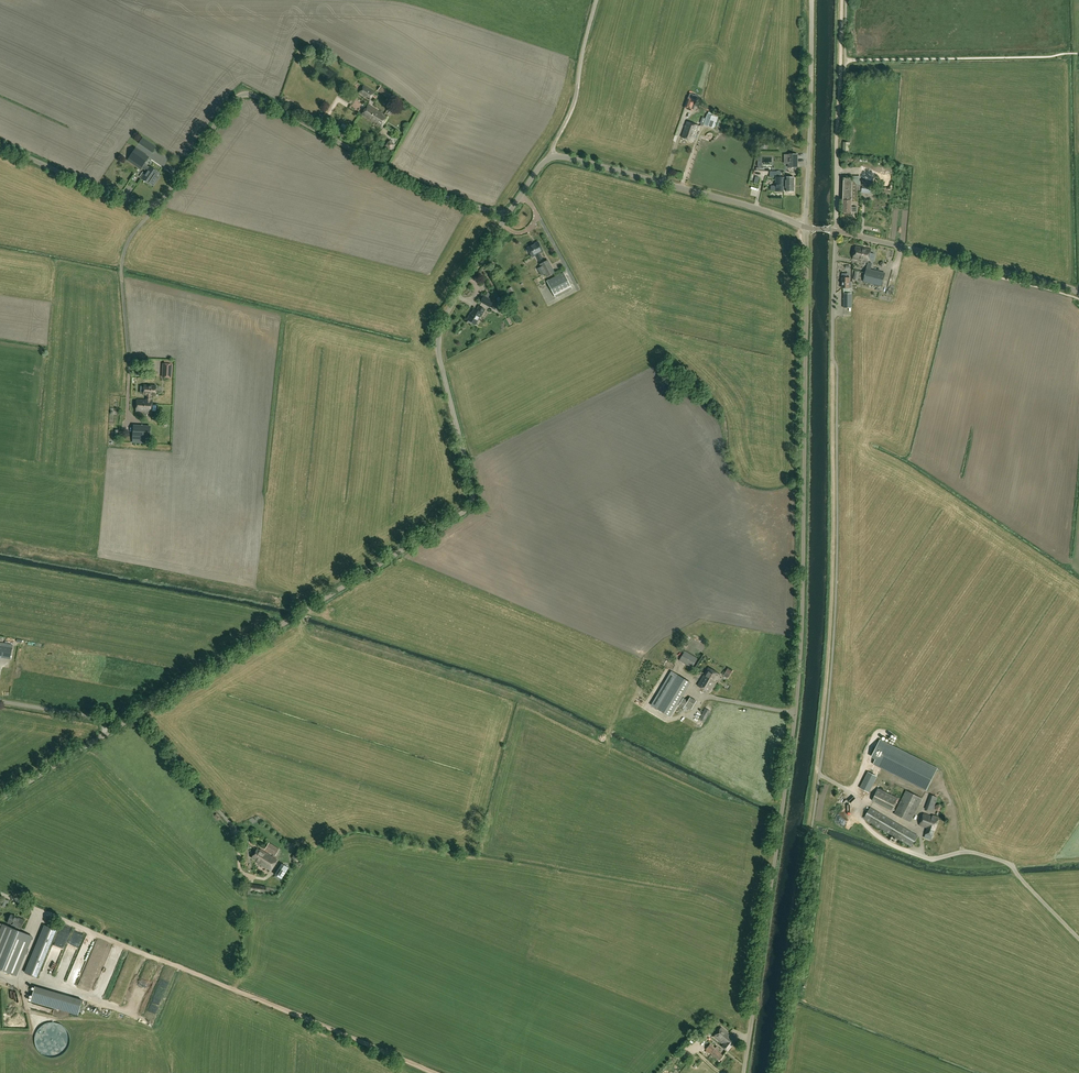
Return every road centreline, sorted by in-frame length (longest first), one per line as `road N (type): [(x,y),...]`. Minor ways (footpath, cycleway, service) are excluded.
road 1 (unclassified): [(743,1072),(796,718),(805,227)]
road 2 (track): [(772,1072),(821,722),(833,359)]
road 3 (unclassified): [(135,713),(468,505),(470,482),(437,339),(506,216)]
road 4 (unclassified): [(506,216),(420,186),(246,94),(153,205),(0,145)]
road 5 (track): [(432,1072),(0,894)]
road 6 (unclassified): [(506,216),(540,167),(561,157),(805,227)]
road 7 (unclassified): [(836,231),(1078,292)]
road 8 (track): [(805,227),(812,0)]
road 9 (track): [(833,359),(837,133)]
road 10 (unclassified): [(242,833),(135,713)]
road 11 (track): [(837,133),(841,0)]
road 12 (unclassified): [(0,798),(106,731)]

